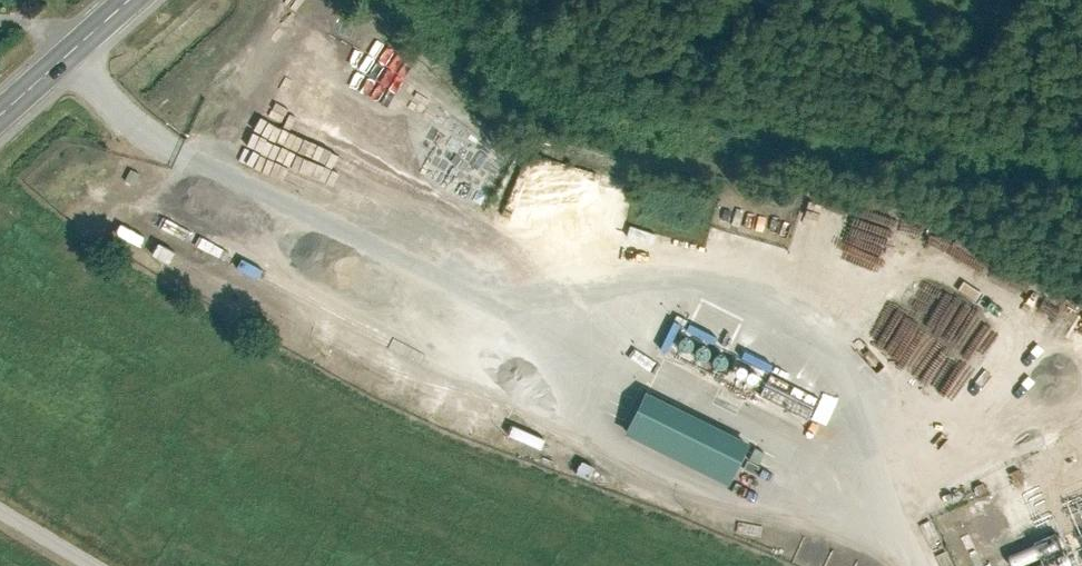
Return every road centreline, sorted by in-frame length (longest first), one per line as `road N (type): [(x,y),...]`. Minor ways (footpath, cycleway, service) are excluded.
road 1 (secondary): [(131,0),(0,116)]

